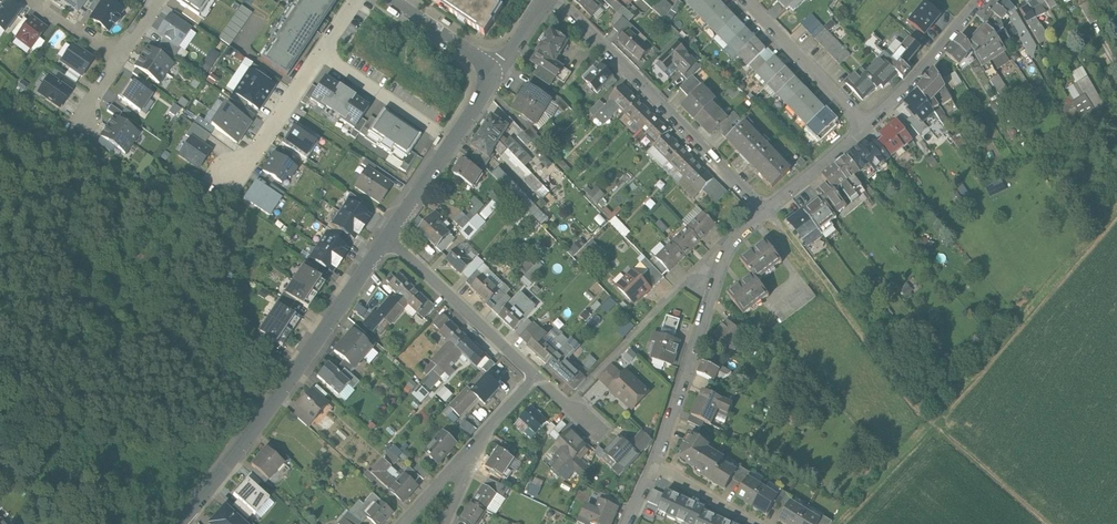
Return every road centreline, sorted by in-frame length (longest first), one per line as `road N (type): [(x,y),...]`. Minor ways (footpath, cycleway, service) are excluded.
road 1 (track): [(766,210),(931,427),(1046,523)]
road 2 (track): [(1116,211),(841,523)]
road 3 (residential): [(179,523),(387,236)]
road 4 (residential): [(558,0),(766,210)]
road 5 (residential): [(658,463),(713,291),(736,239),(766,210)]
road 6 (residential): [(387,236),(535,375)]
road 7 (residential): [(387,236),(483,95),(488,70)]
road 8 (residential): [(867,127),(747,0)]
road 9 (residential): [(867,127),(978,0)]
road 10 (residential): [(234,182),(321,53)]
road 11 (residential): [(766,210),(867,127)]
road 12 (residential): [(321,53),(425,122)]
road 13 (residential): [(391,0),(488,70)]

